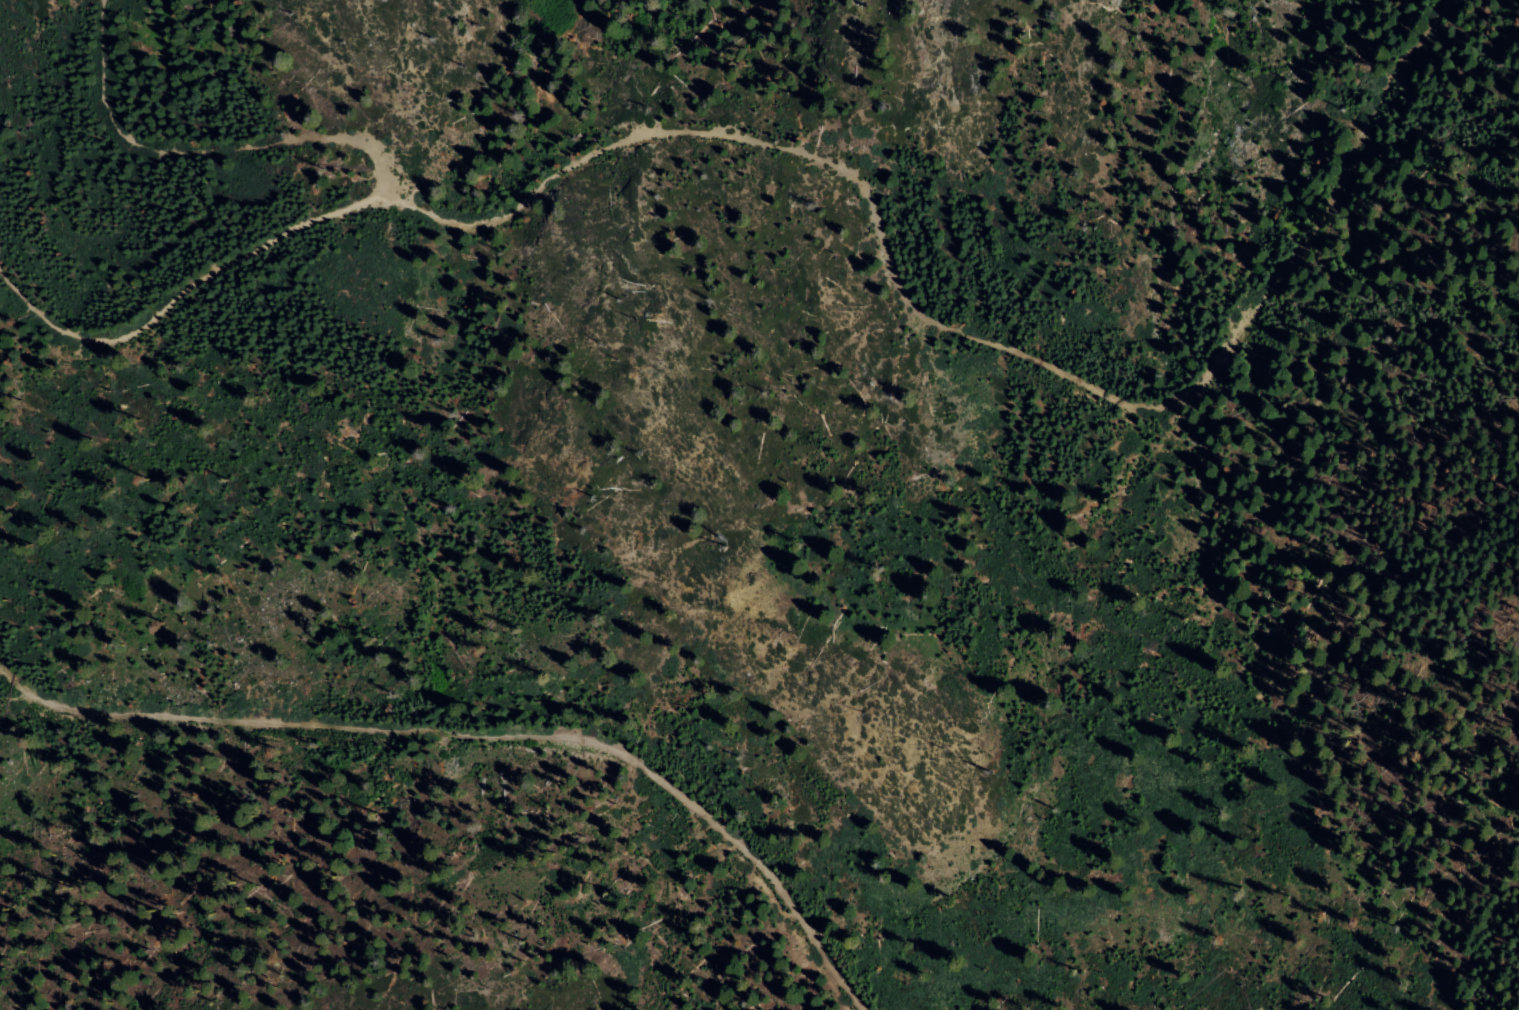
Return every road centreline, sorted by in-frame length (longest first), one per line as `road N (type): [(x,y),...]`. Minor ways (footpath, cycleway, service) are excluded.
road 1 (track): [(0,264),(25,297),(65,326),(87,337),(117,337),(326,217),(391,202),(483,222),(585,160),(635,140),(680,132),(735,136),(853,178),(877,204),(907,298),(928,318),(1033,357),(1120,403),(1158,409),(1207,385),(1240,326),(1312,239),(1385,99),(1449,0)]
road 2 (track): [(866,1009),(755,850),(611,748),(564,738),(78,711),(41,700),(0,666)]

